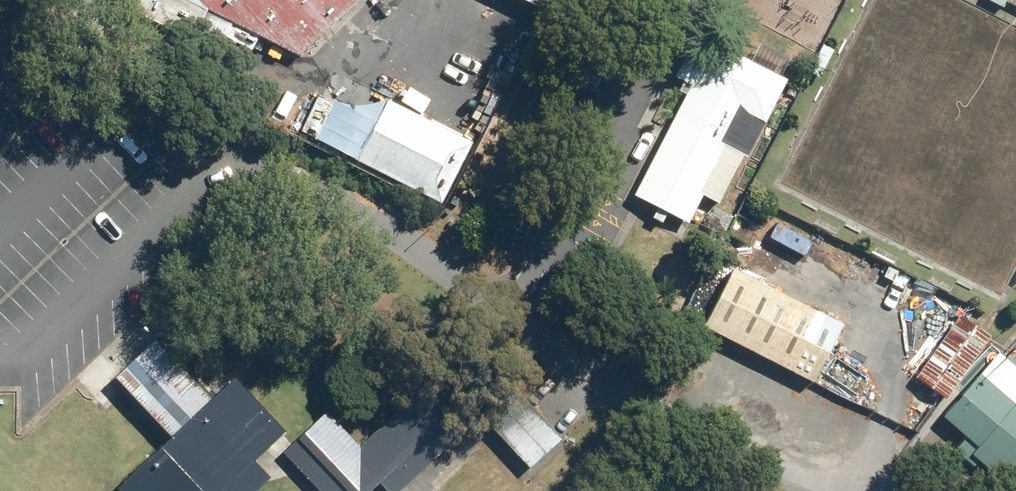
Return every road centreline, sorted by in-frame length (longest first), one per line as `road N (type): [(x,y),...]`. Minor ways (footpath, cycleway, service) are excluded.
road 1 (track): [(217,166),(351,217),(506,325),(639,402),(854,490)]

